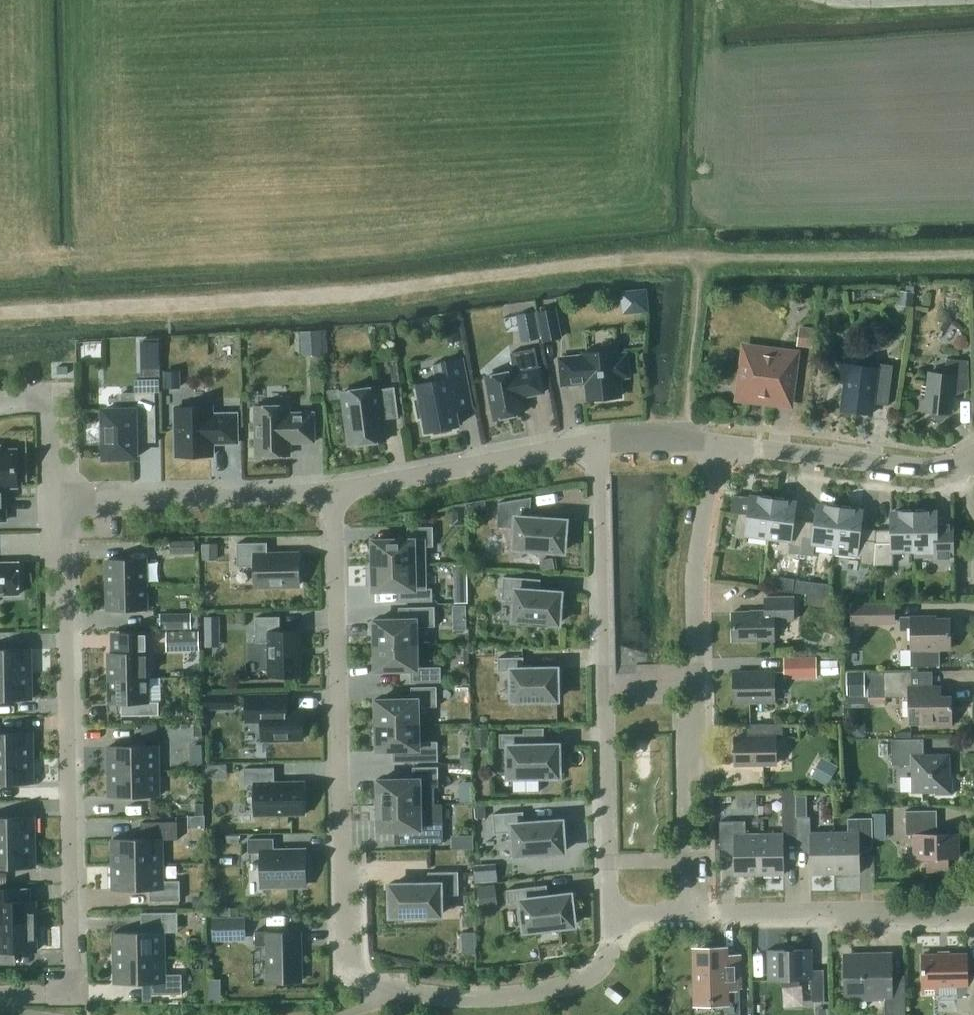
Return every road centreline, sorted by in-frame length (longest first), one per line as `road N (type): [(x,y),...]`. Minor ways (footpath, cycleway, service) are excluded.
road 1 (residential): [(609,922),(610,960),(589,978),(550,989),(442,998),(379,985),(344,965),(330,493)]
road 2 (residential): [(62,500),(76,993),(0,995)]
road 3 (residential): [(609,922),(601,442)]
road 4 (residential): [(685,913),(682,774),(698,707),(695,570),(715,443)]
road 5 (residential): [(973,910),(685,913)]
road 6 (unclassified): [(601,442),(330,493)]
road 7 (unclassified): [(330,493),(62,500)]
road 8 (unclassified): [(953,469),(715,443)]

